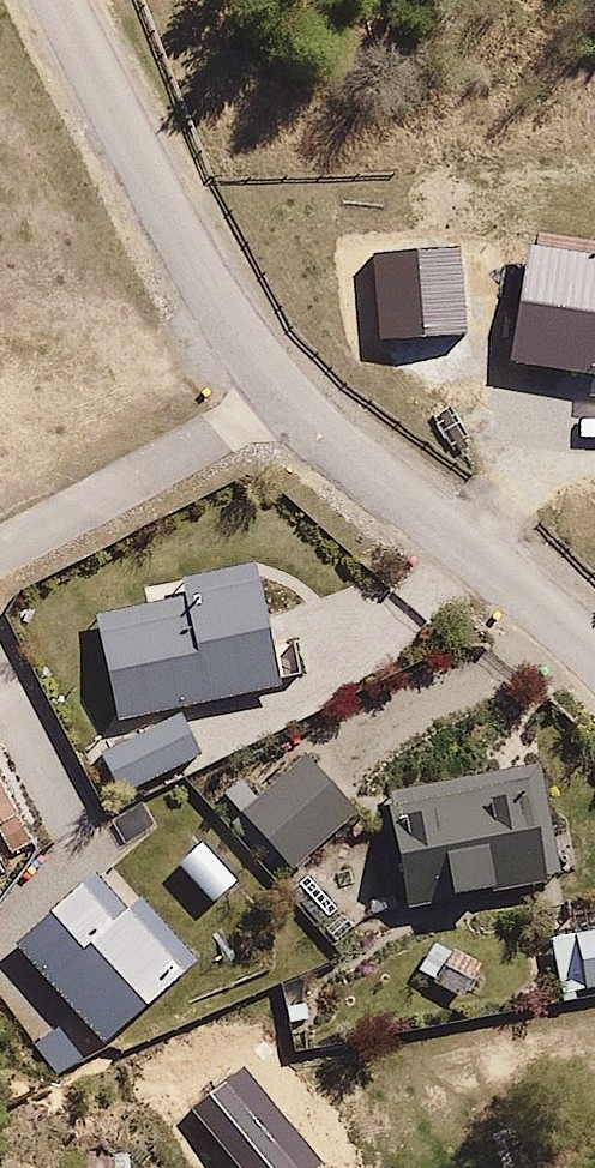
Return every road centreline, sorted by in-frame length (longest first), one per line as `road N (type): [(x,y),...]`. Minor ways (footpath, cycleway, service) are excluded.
road 1 (residential): [(296,389),(200,262),(63,0)]
road 2 (residential): [(594,625),(401,492),(296,389)]
road 3 (residential): [(0,557),(296,389)]
road 4 (residential): [(64,812),(0,695)]

